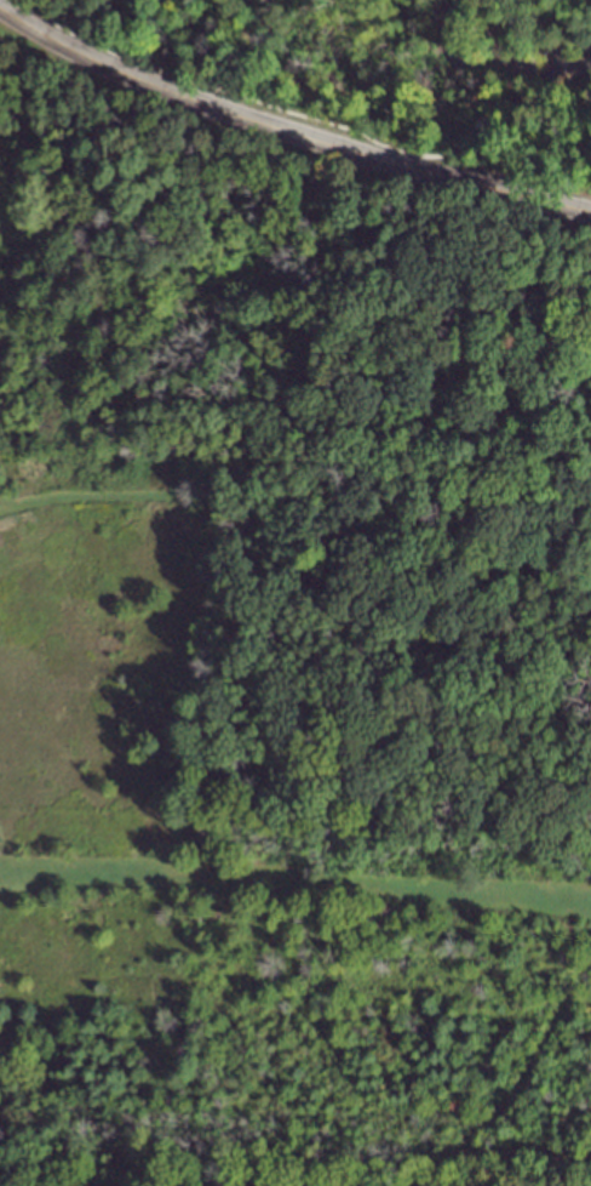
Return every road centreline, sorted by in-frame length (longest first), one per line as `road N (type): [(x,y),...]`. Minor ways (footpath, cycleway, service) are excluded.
road 1 (tertiary): [(590,212),(218,109),(61,44),(0,6)]

